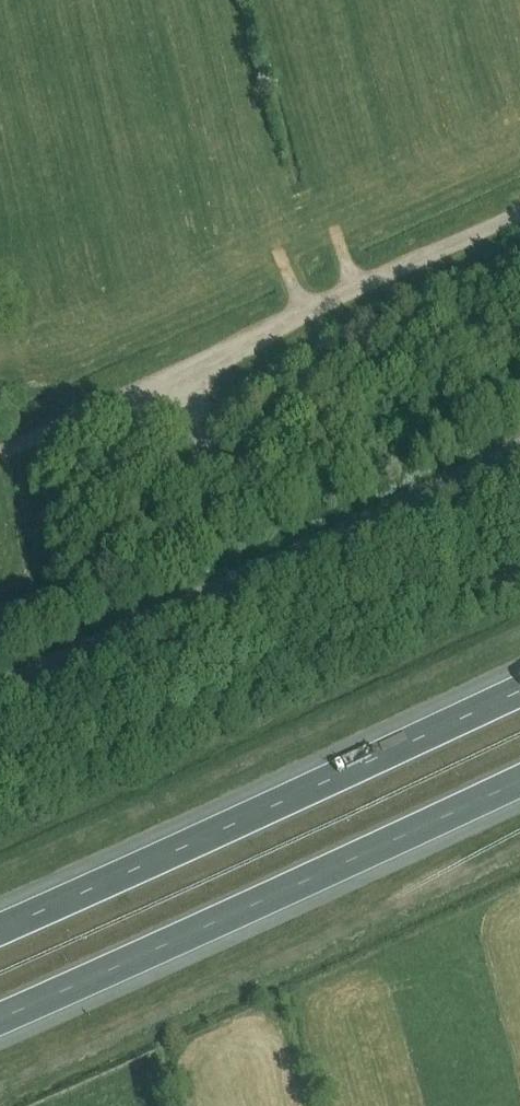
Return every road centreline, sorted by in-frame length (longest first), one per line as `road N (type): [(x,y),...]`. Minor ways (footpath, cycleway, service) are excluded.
road 1 (motorway): [(0,1019),(519,779)]
road 2 (unclassified): [(519,447),(0,686)]
road 3 (motorway): [(519,689),(0,928)]

